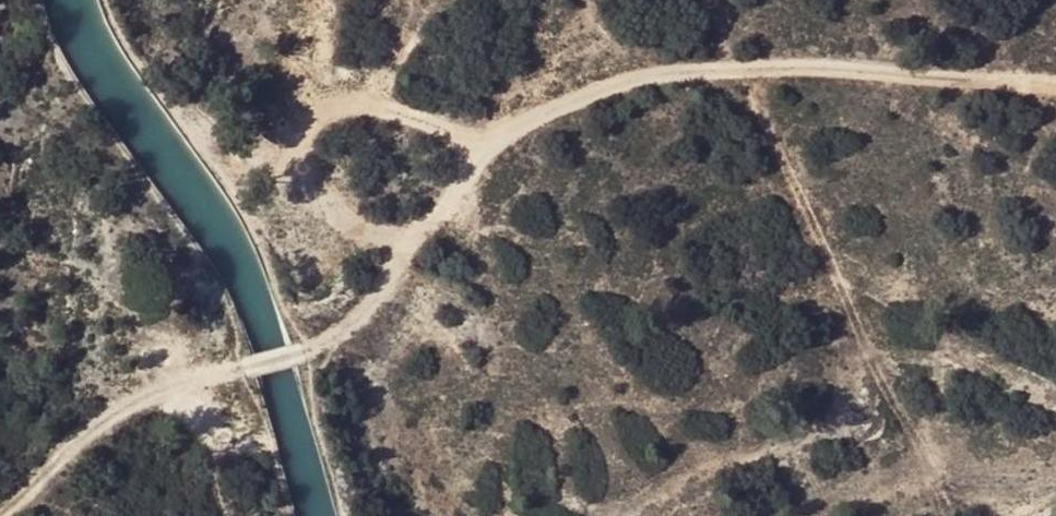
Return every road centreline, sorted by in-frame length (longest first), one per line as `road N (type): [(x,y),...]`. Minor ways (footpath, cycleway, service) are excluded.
road 1 (track): [(250,366),(300,356),(355,311),(481,152),(538,112),(607,86),(744,70),(1055,77)]
road 2 (track): [(951,515),(744,70)]
road 3 (track): [(5,515),(94,430),(139,403),(250,366)]

